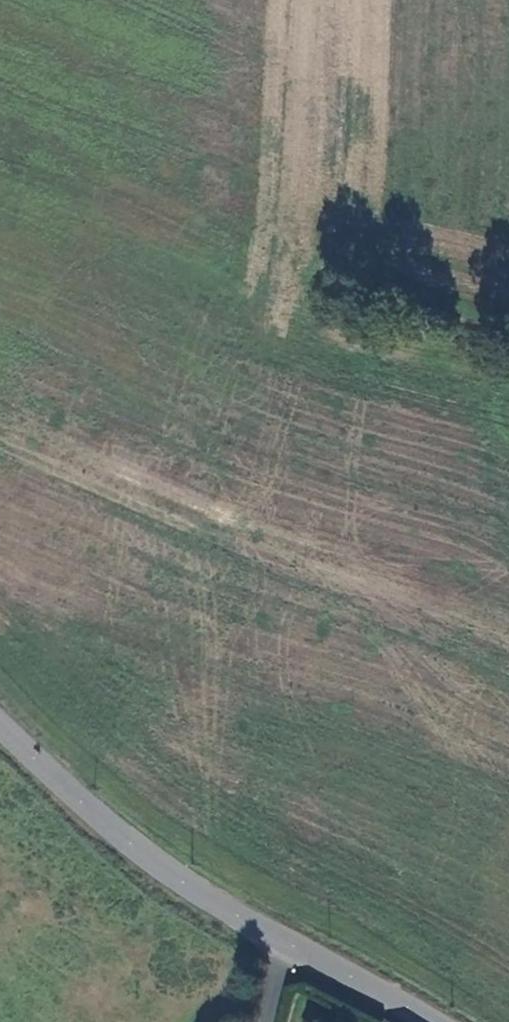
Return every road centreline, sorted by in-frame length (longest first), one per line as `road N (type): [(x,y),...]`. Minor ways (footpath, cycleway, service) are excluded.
road 1 (tertiary): [(0,722),(188,888),(435,1021)]

